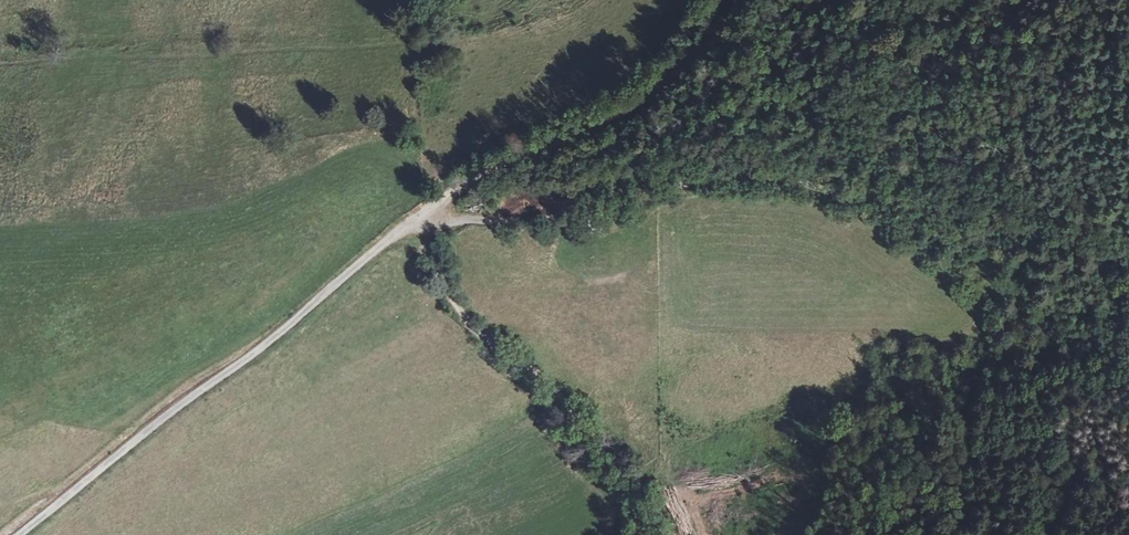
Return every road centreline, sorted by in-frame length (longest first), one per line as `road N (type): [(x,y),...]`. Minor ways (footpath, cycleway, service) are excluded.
road 1 (track): [(1128,282),(972,219),(758,172),(598,208),(417,220)]
road 2 (track): [(668,534),(645,488),(533,368),(499,347),(451,298),(417,220)]
road 3 (track): [(736,0),(685,69),(630,103),(483,170),(417,220)]

